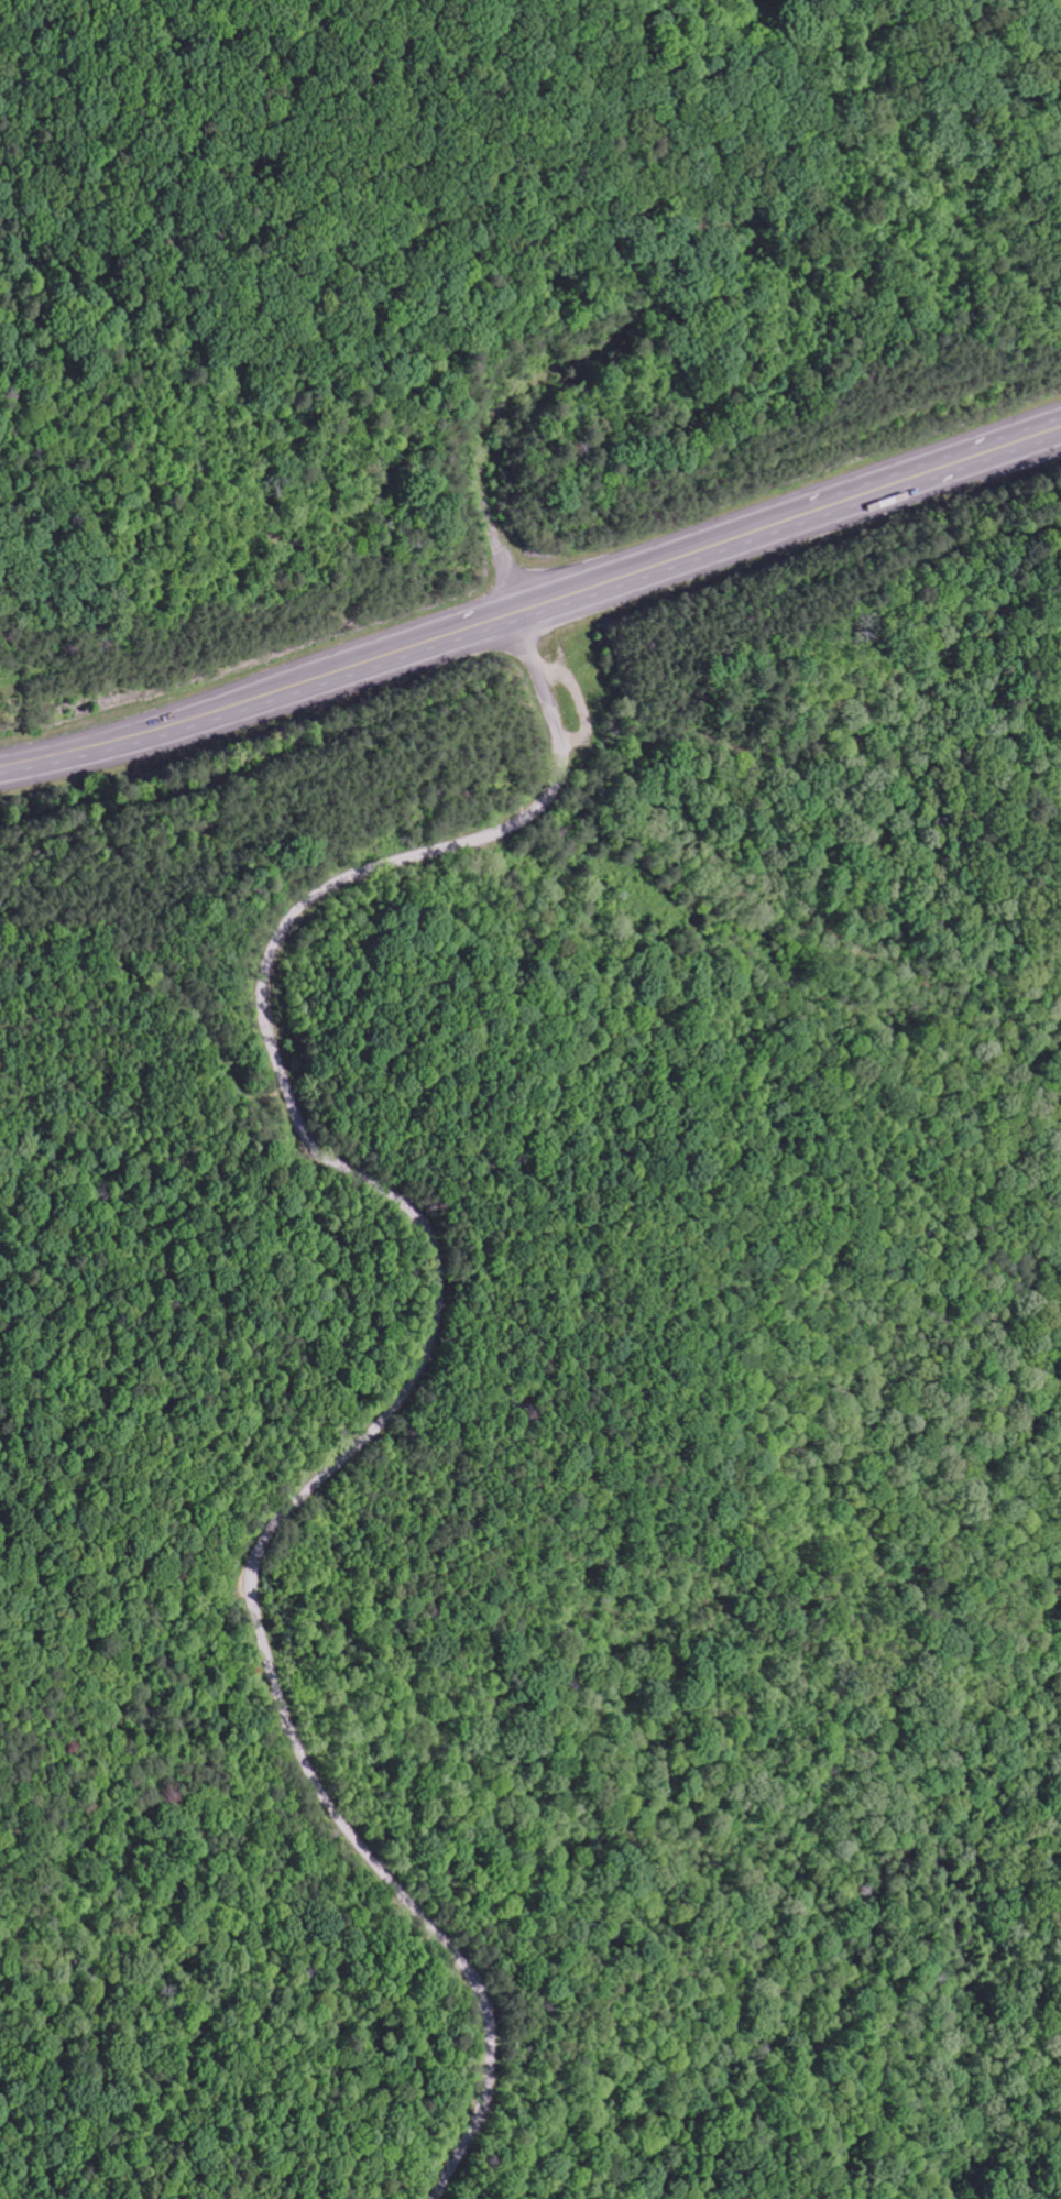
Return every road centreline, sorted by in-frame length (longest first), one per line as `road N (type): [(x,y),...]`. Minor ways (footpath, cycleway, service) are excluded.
road 1 (residential): [(438,2198),(483,2108),(492,2053),(488,2012),(470,1973),(349,1832),(306,1765),(272,1674),(254,1587),(286,1518),(408,1391),(431,1335),(440,1269),(430,1236),(412,1214),(356,1183),(310,1141),(285,1082),(269,1002),(273,962),(305,909),(505,831),(551,797),(566,748),(525,610)]
road 2 (trunk): [(0,771),(183,726),(1060,426)]
road 3 (track): [(525,610),(490,505),(510,402),(685,299),(657,0)]

